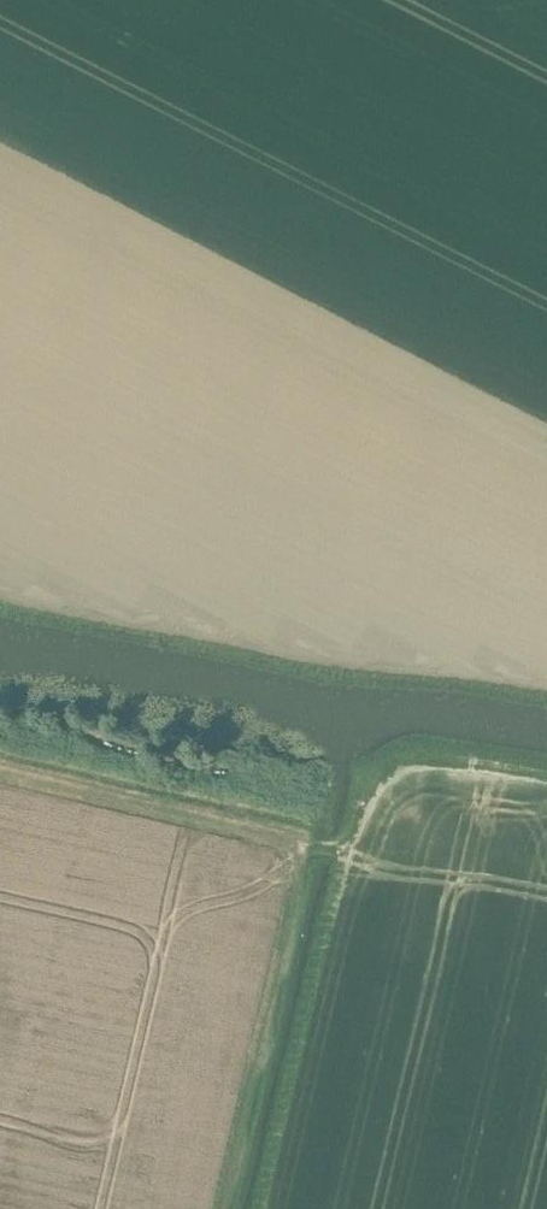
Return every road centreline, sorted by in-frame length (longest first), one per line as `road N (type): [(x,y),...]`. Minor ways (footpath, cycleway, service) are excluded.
road 1 (track): [(546,774),(421,758),(392,764),(363,786),(346,829),(260,1208)]
road 2 (track): [(0,595),(315,657),(546,684)]
road 3 (track): [(342,845),(0,769)]

